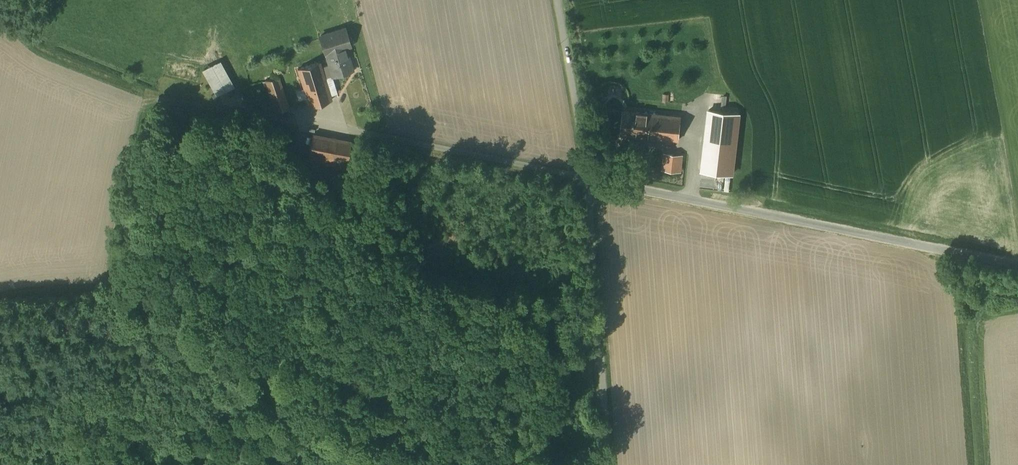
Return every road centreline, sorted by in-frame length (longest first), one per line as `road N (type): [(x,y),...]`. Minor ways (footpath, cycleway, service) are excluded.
road 1 (unclassified): [(589,179),(1017,261)]
road 2 (residential): [(609,464),(589,179)]
road 3 (residential): [(589,179),(554,0)]

